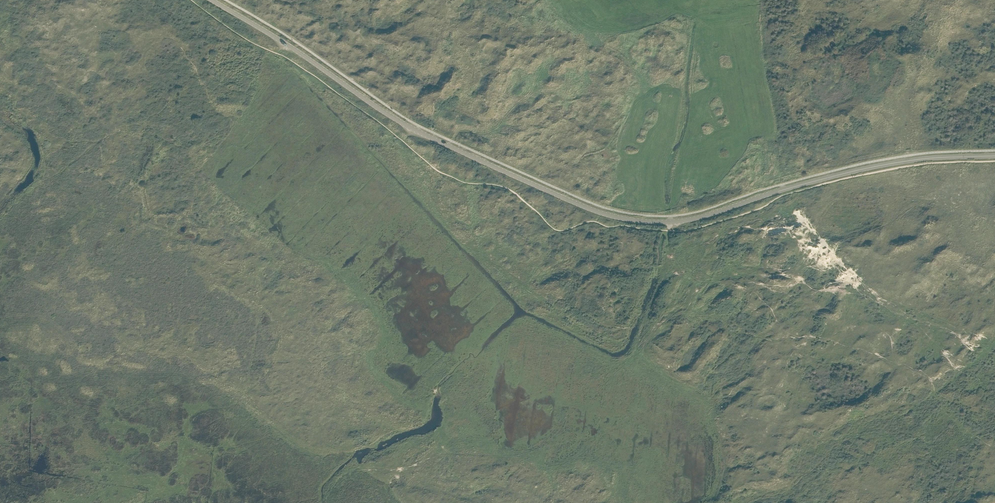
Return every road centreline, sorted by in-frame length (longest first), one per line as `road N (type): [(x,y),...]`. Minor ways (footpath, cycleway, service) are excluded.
road 1 (unclassified): [(994,156),(880,166),(688,220),(629,219),(433,139),(212,0)]

